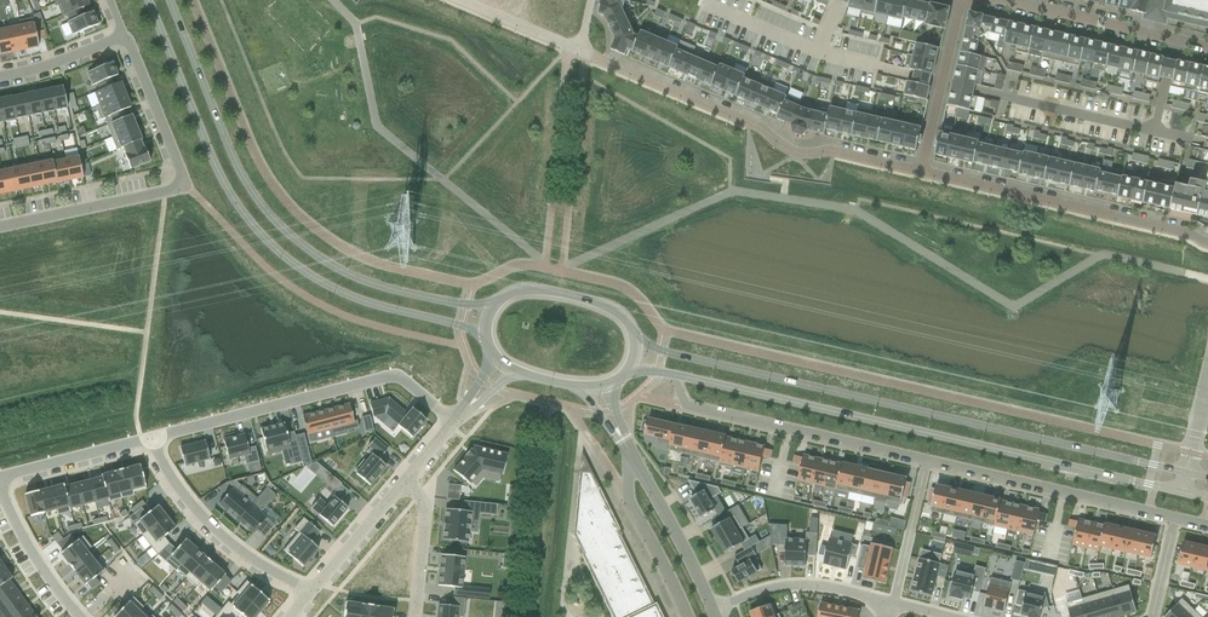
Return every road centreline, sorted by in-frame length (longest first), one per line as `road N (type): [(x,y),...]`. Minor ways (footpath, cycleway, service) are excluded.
road 1 (tertiary): [(1186,473),(635,340)]
road 2 (tertiary): [(674,374),(1181,492)]
road 3 (tertiary): [(148,0),(224,181),(260,236),(296,266),(364,301),(484,335)]
road 4 (residential): [(925,175),(840,153),(797,153),(761,130),(458,0)]
road 5 (tertiary): [(491,308),(363,279),(310,253),(273,220),(241,171),(171,0)]
road 6 (residential): [(124,38),(183,186),(0,226)]
road 7 (residential): [(454,427),(395,371),(153,437)]
road 8 (residential): [(1207,244),(925,175)]
road 9 (residential): [(927,460),(1207,525)]
road 10 (residential): [(674,374),(697,407),(927,460)]
road 11 (residential): [(312,597),(234,548),(189,502),(153,437)]
road 12 (residential): [(985,0),(1207,50)]
road 13 (residential): [(713,611),(762,591),(811,587),(890,604)]
road 14 (residential): [(925,175),(958,0)]
road 15 (residential): [(629,455),(713,611)]
road 16 (residential): [(629,455),(627,500),(686,616)]
road 17 (tertiary): [(635,340),(615,309),(566,293),(520,291),(491,308)]
road 18 (residential): [(153,437),(0,476)]
road 19 (residential): [(82,616),(28,550),(0,484)]
road 20 (residential): [(402,488),(312,597)]
road 21 (residential): [(415,616),(422,518),(402,488)]
road 22 (residential): [(124,38),(0,77)]

